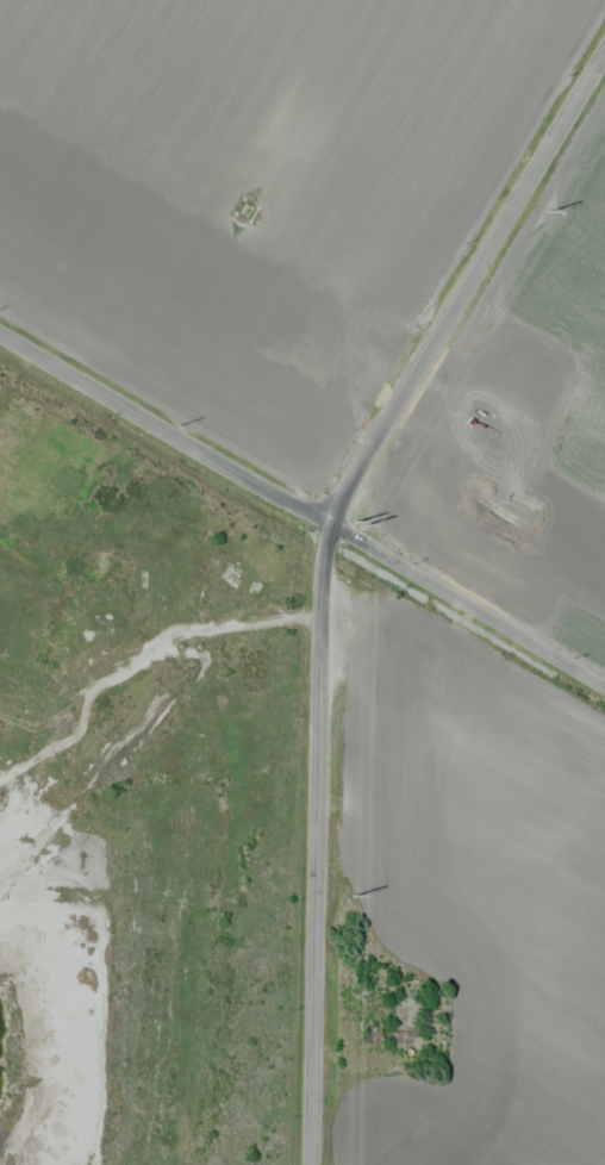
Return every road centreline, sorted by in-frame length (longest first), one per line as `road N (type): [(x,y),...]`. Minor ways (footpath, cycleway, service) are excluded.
road 1 (residential): [(310,1164),(322,563),(336,525),(604,55)]
road 2 (tertiary): [(0,329),(604,681)]

